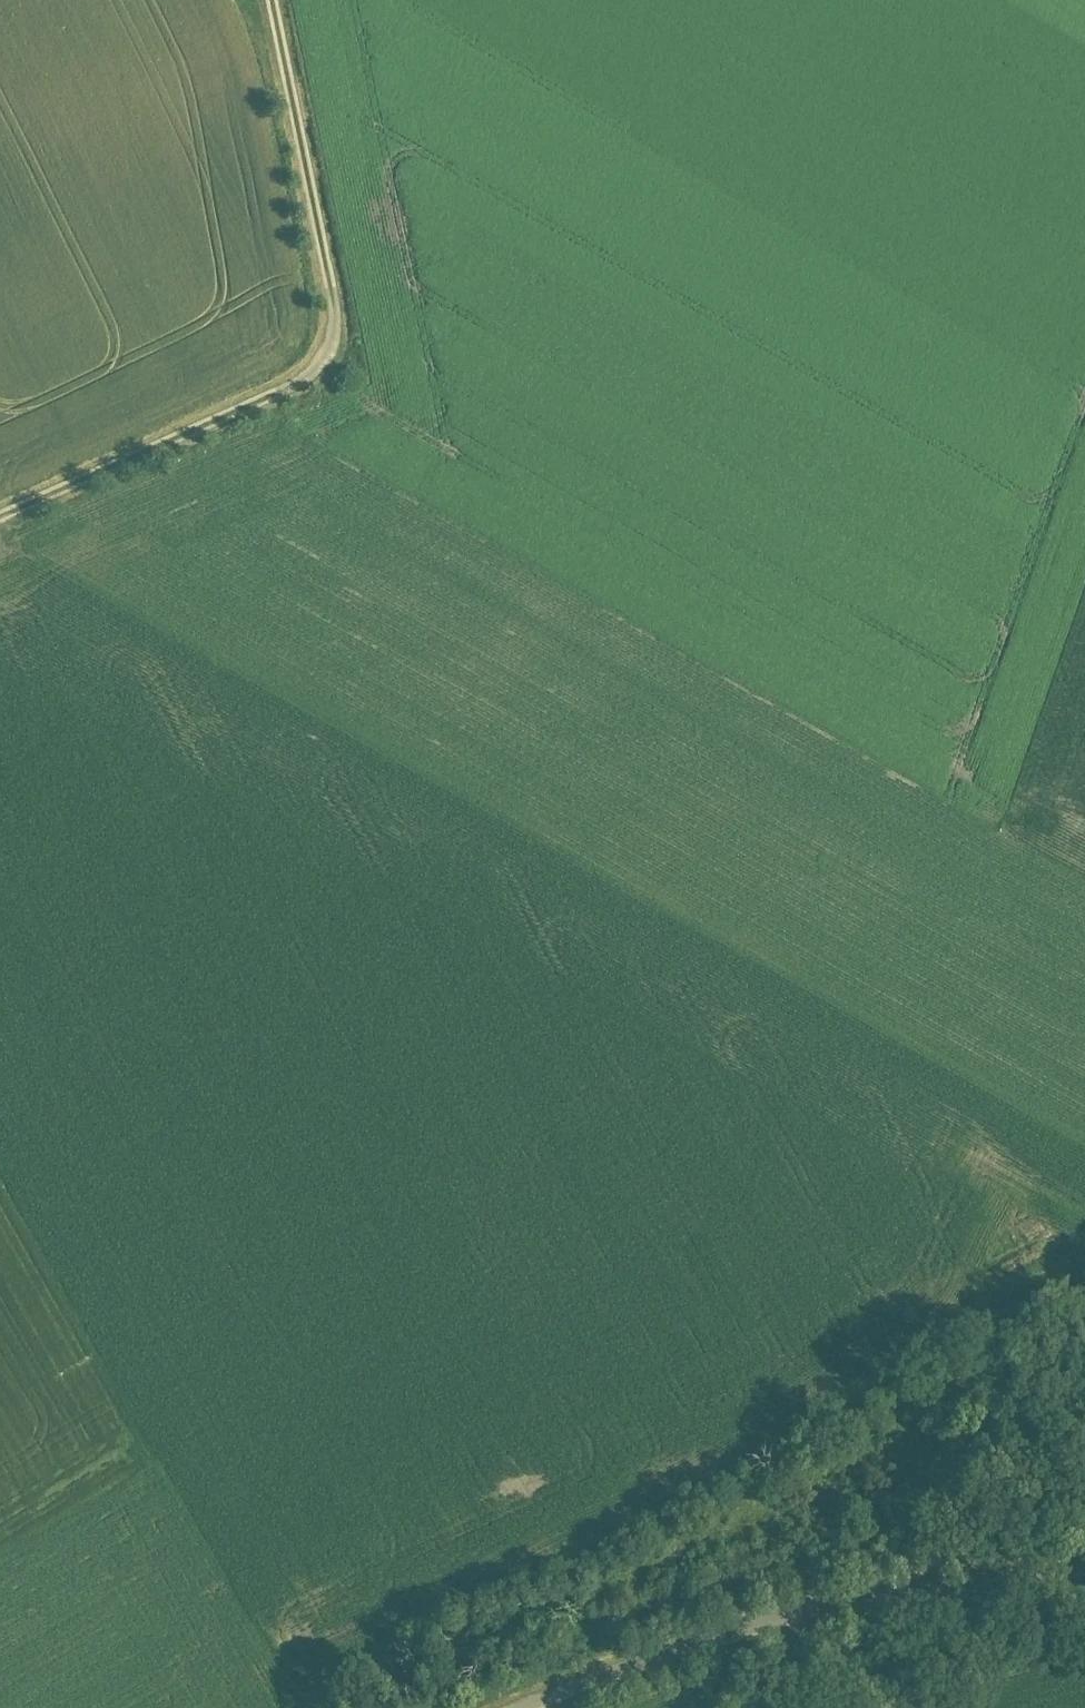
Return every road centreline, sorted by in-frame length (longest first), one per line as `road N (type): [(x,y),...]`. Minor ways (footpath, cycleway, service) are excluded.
road 1 (residential): [(0,522),(279,394),(346,325),(279,0)]
road 2 (residential): [(1084,1575),(856,1593),(717,1624),(506,1707)]

